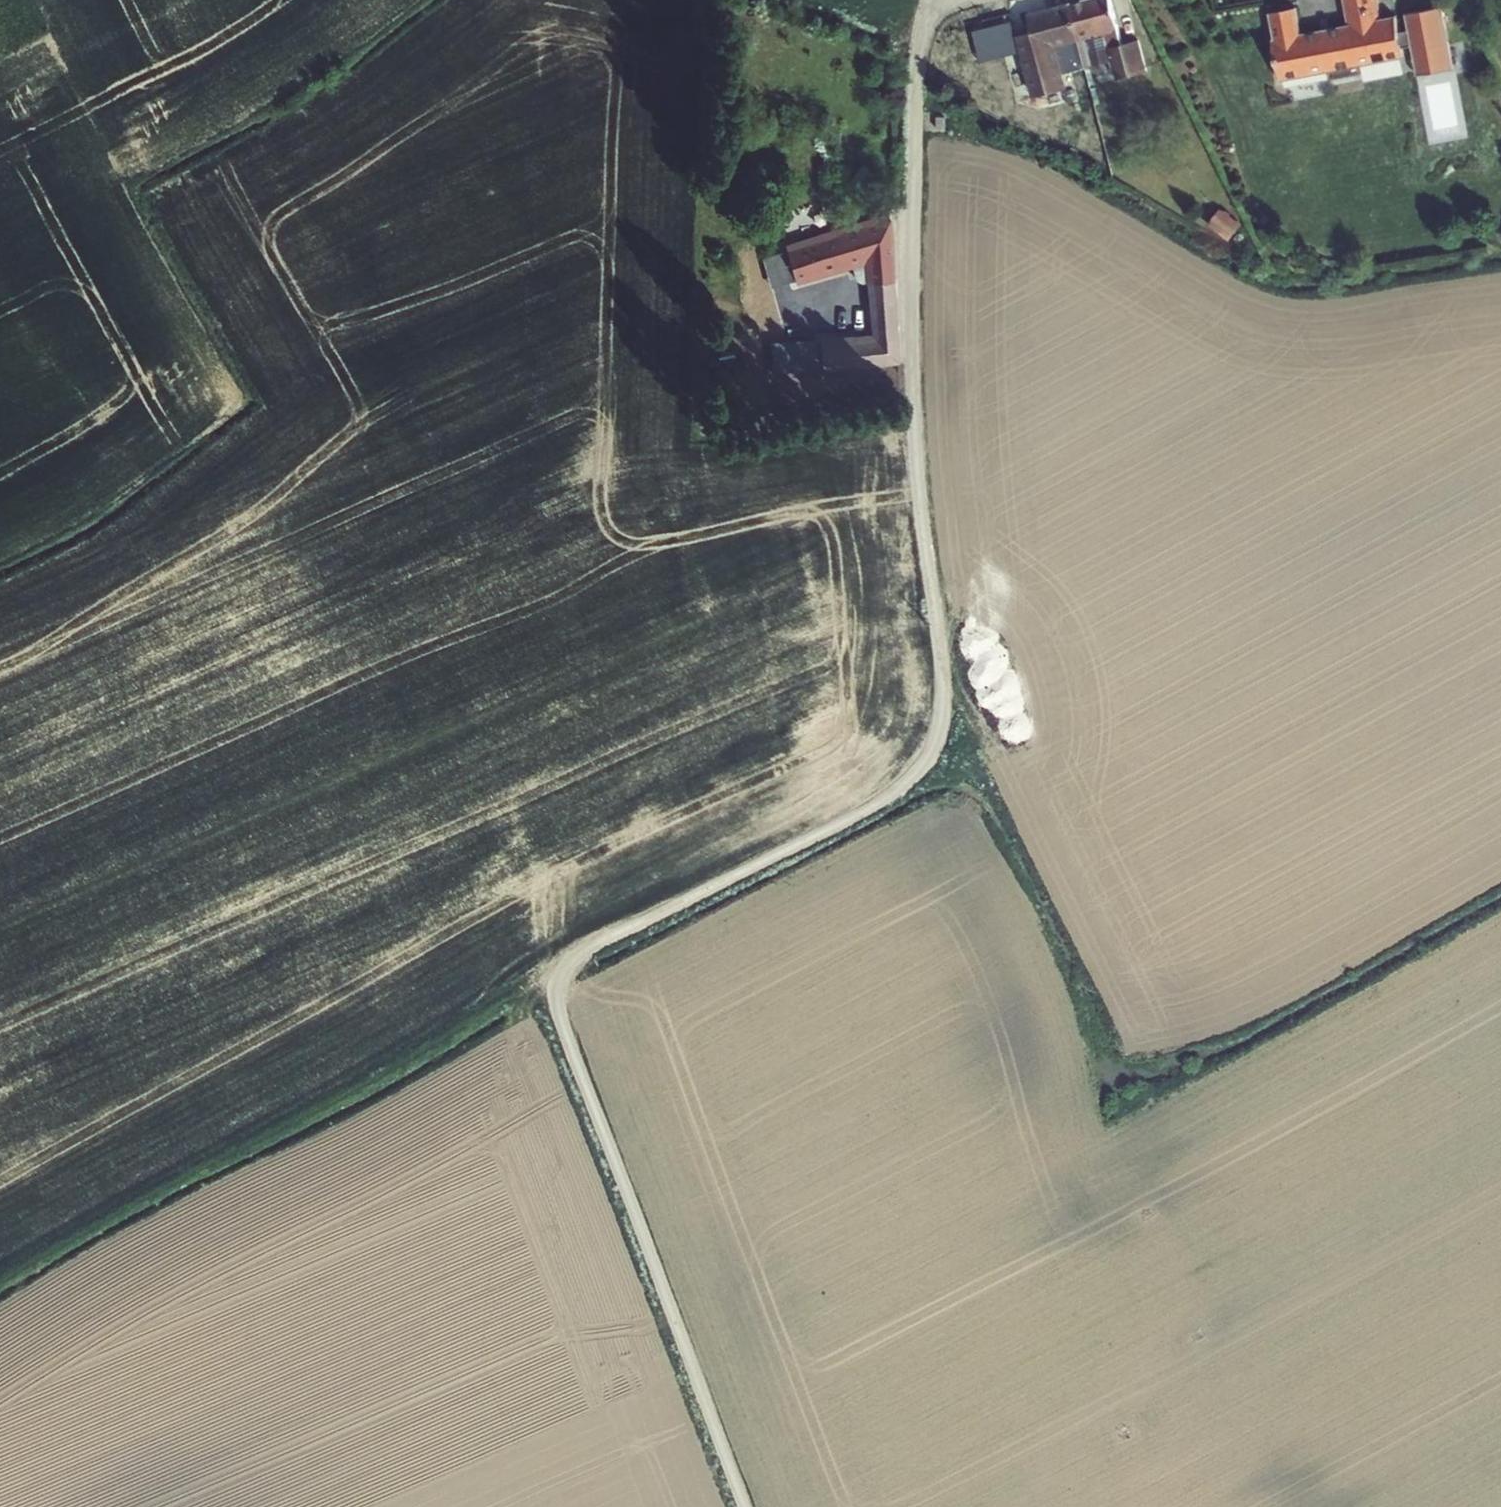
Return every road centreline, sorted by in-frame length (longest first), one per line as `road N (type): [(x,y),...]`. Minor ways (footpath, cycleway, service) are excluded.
road 1 (unclassified): [(744,1506),(560,1023),(557,980),(571,960),(885,801),(928,756),(941,694),(915,431),(914,123),(926,16),(947,0)]

